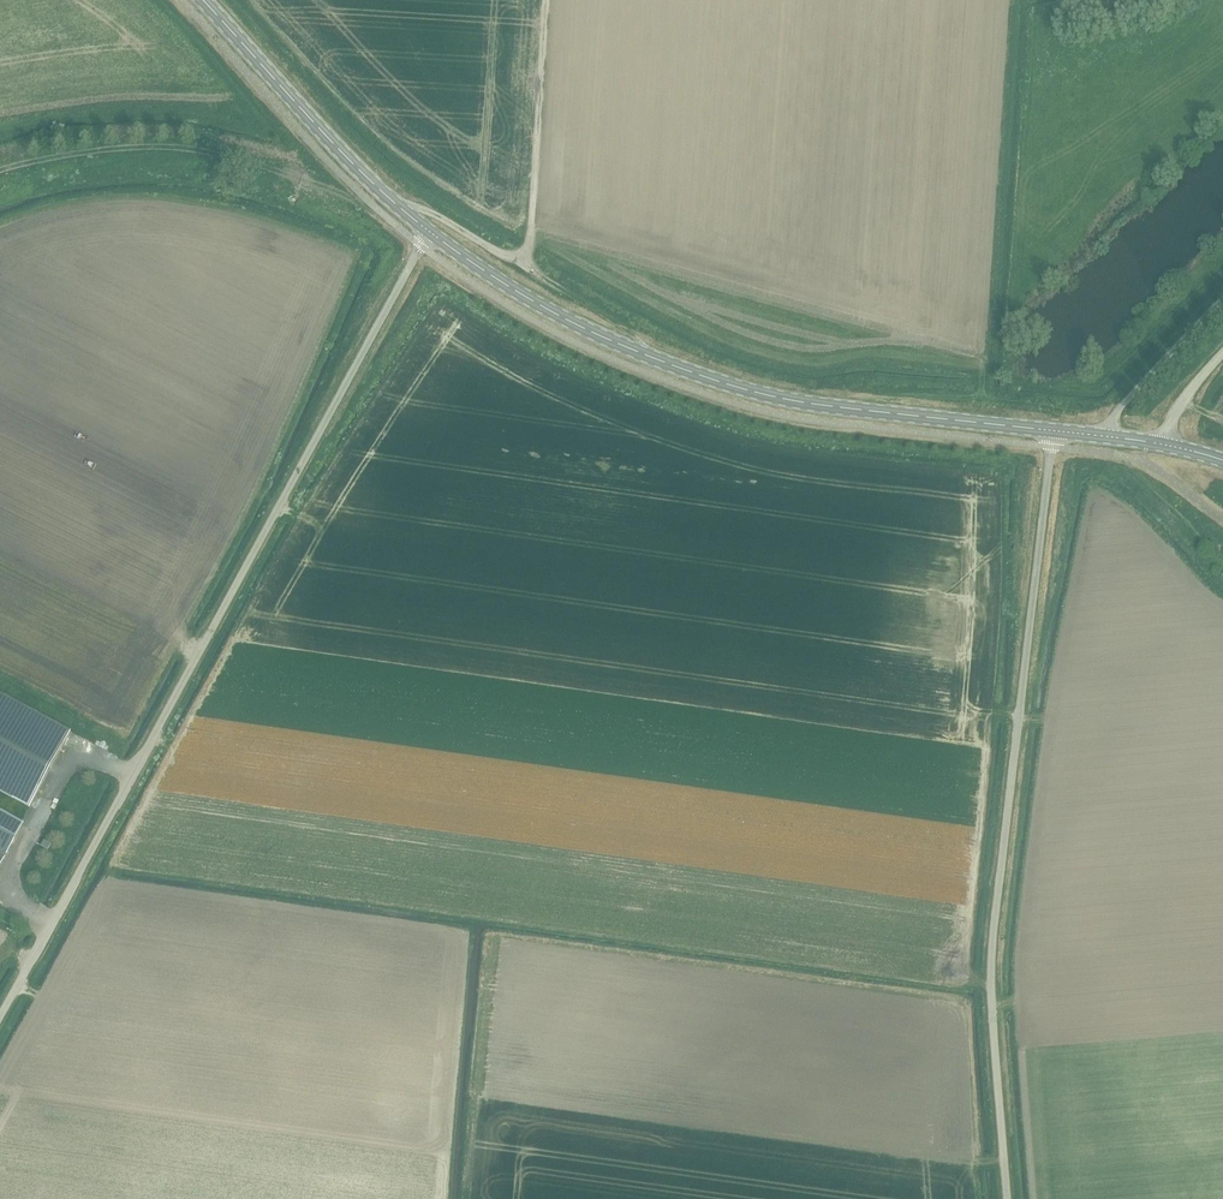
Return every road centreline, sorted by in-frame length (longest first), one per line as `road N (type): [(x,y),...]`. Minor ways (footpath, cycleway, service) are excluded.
road 1 (unclassified): [(0,1018),(432,233)]
road 2 (unclassified): [(1008,1198),(989,967),(1052,430)]
road 3 (secondary): [(1052,430),(802,406),(722,383),(536,306),(432,233)]
road 4 (track): [(547,0),(530,247),(520,259),(506,257),(399,207)]
road 5 (secondary): [(432,233),(363,177),(199,0)]
road 6 (unclassified): [(1105,437),(1112,416),(1222,305)]
road 7 (track): [(520,259),(655,360)]

